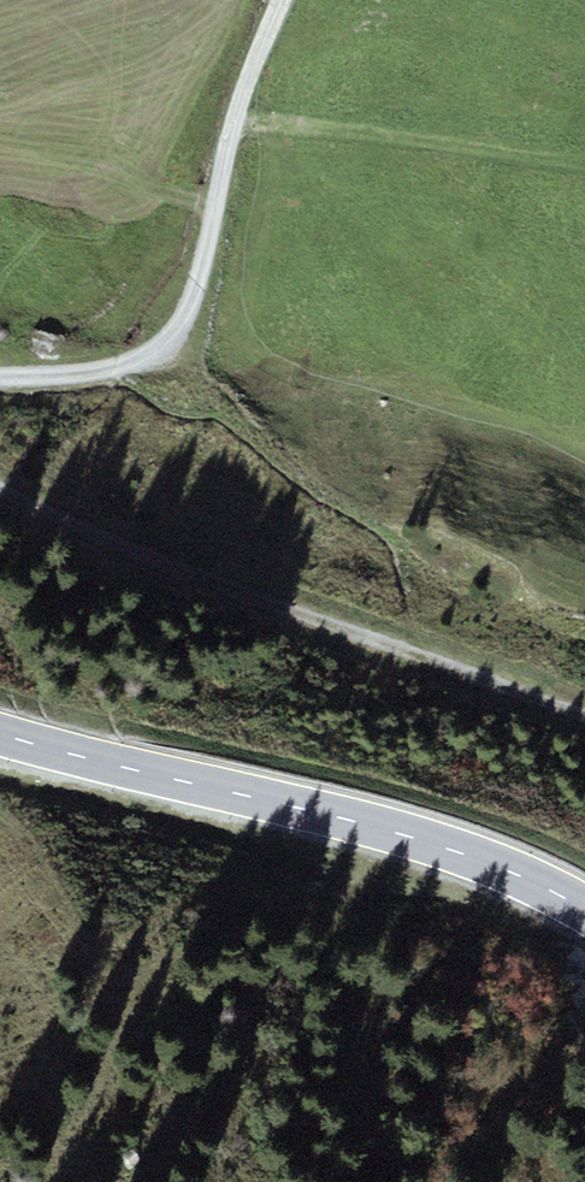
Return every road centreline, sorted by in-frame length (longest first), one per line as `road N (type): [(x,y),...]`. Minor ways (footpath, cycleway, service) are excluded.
road 1 (track): [(0,490),(82,538),(584,718)]
road 2 (primary): [(584,919),(420,845),(0,739)]
road 3 (track): [(0,383),(125,373),(183,328),(208,262),(235,125),(284,0)]

